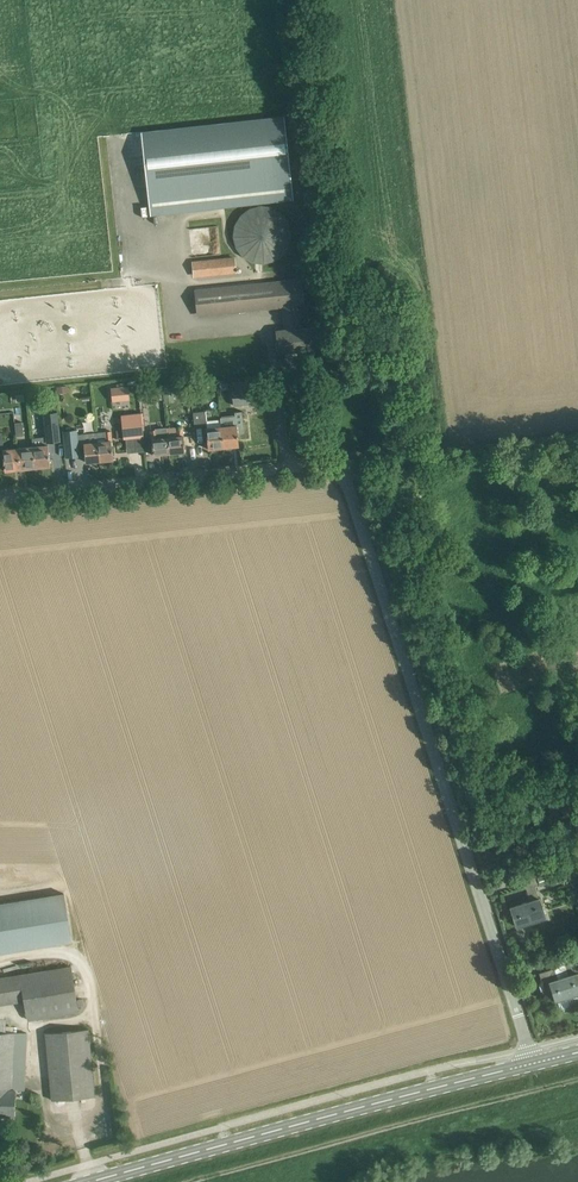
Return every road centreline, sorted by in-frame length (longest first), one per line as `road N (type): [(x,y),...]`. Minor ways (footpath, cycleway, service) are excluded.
road 1 (unclassified): [(531,1063),(342,474),(314,465),(0,499)]
road 2 (primary): [(94,1181),(531,1063)]
road 3 (track): [(334,466),(345,457),(577,430)]

